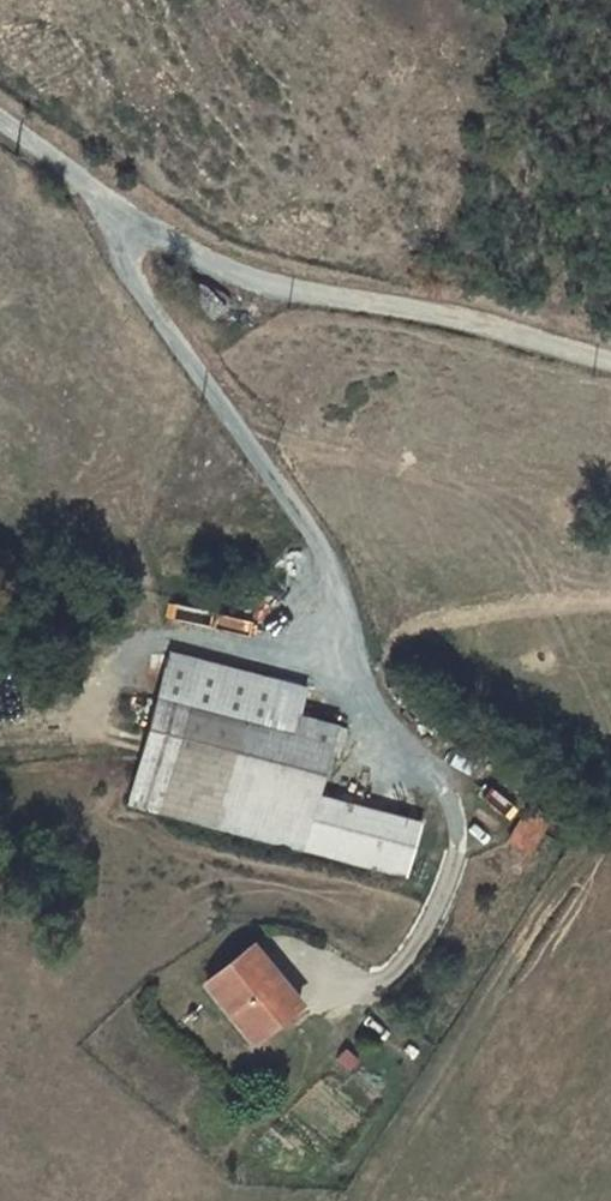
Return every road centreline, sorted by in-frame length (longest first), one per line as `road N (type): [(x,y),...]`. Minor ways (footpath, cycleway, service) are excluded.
road 1 (residential): [(456,853),(442,788),(363,688),(314,537),(133,279),(124,222),(71,169),(0,120)]
road 2 (track): [(124,222),(159,228),(207,263),(273,287),(454,318),(610,361)]

